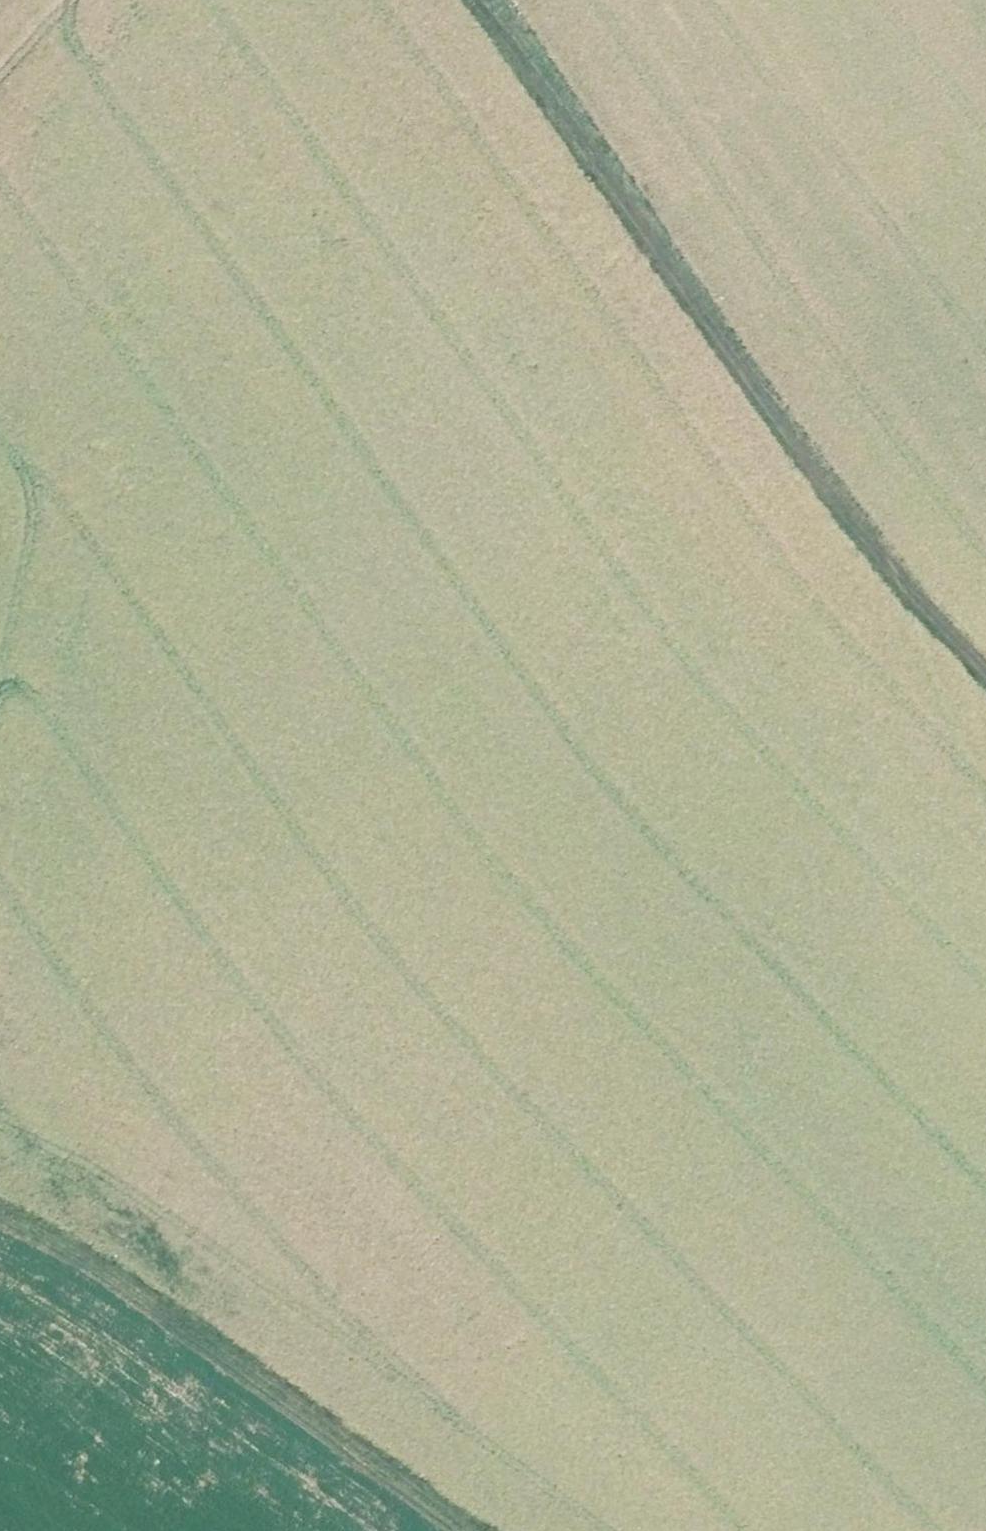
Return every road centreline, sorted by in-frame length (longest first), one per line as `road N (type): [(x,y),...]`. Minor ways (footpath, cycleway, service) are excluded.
road 1 (track): [(478,0),(857,522),(985,672)]
road 2 (track): [(0,1220),(80,1259),(467,1530)]

